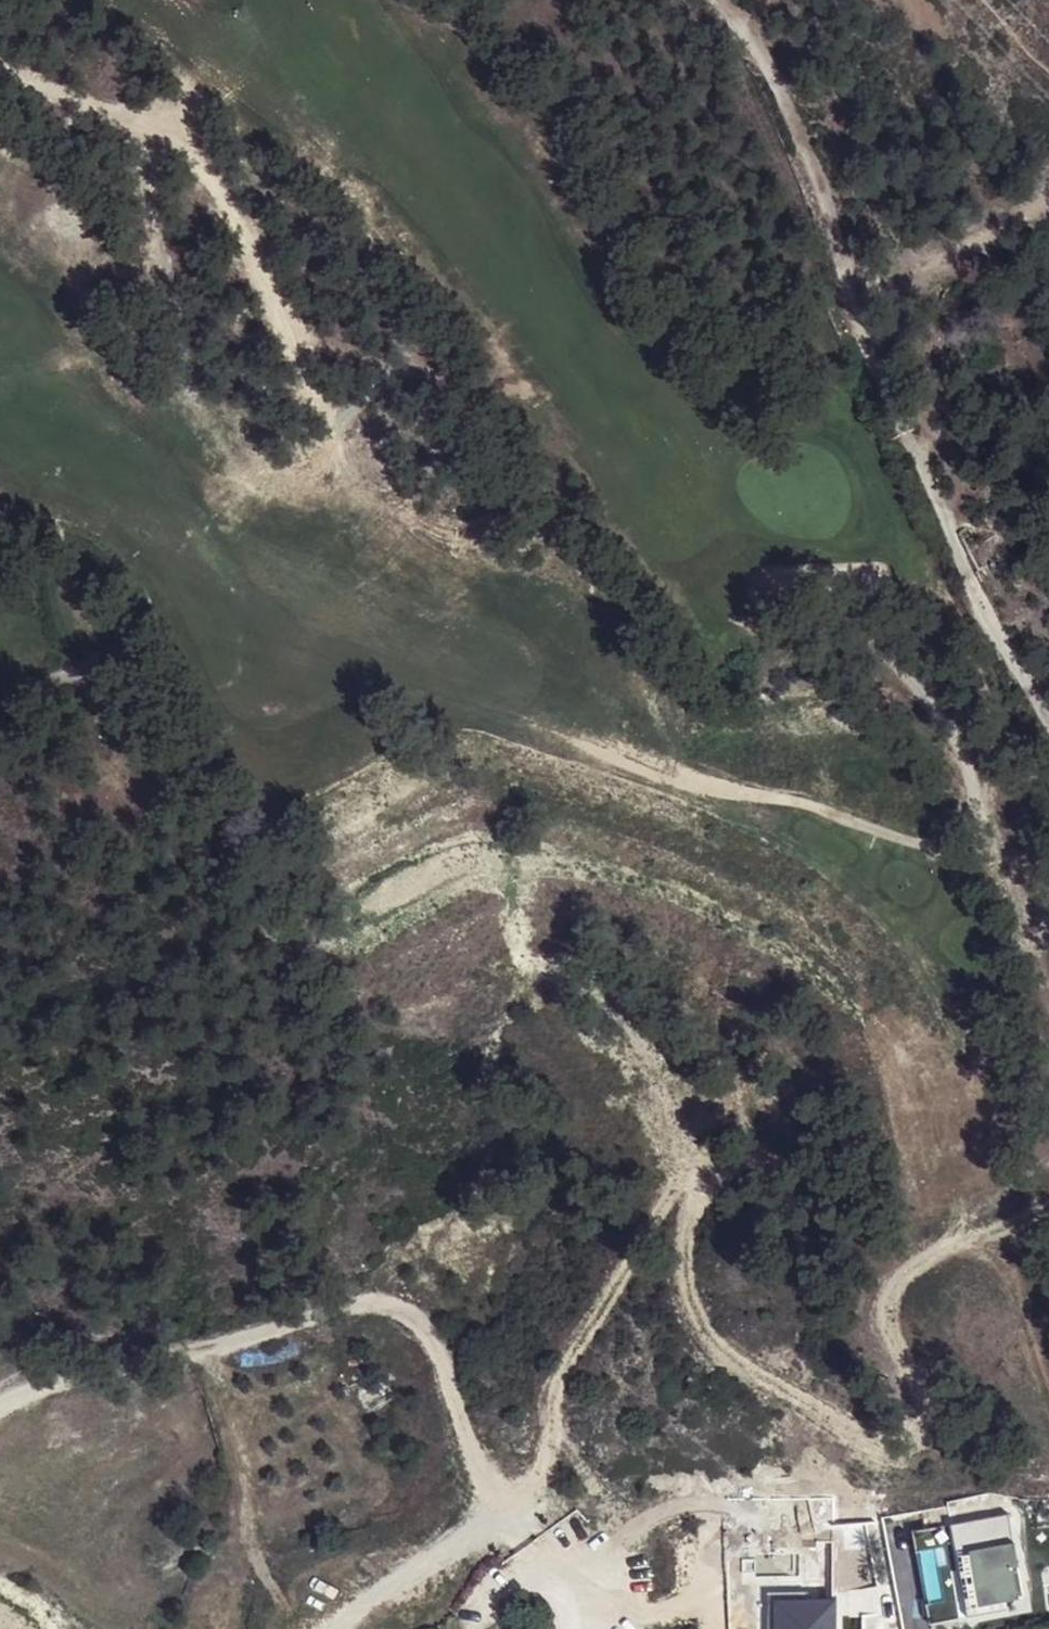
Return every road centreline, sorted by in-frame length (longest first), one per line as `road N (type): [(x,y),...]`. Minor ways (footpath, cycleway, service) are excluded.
road 1 (unclassified): [(1048,740),(1019,662),(950,536)]

